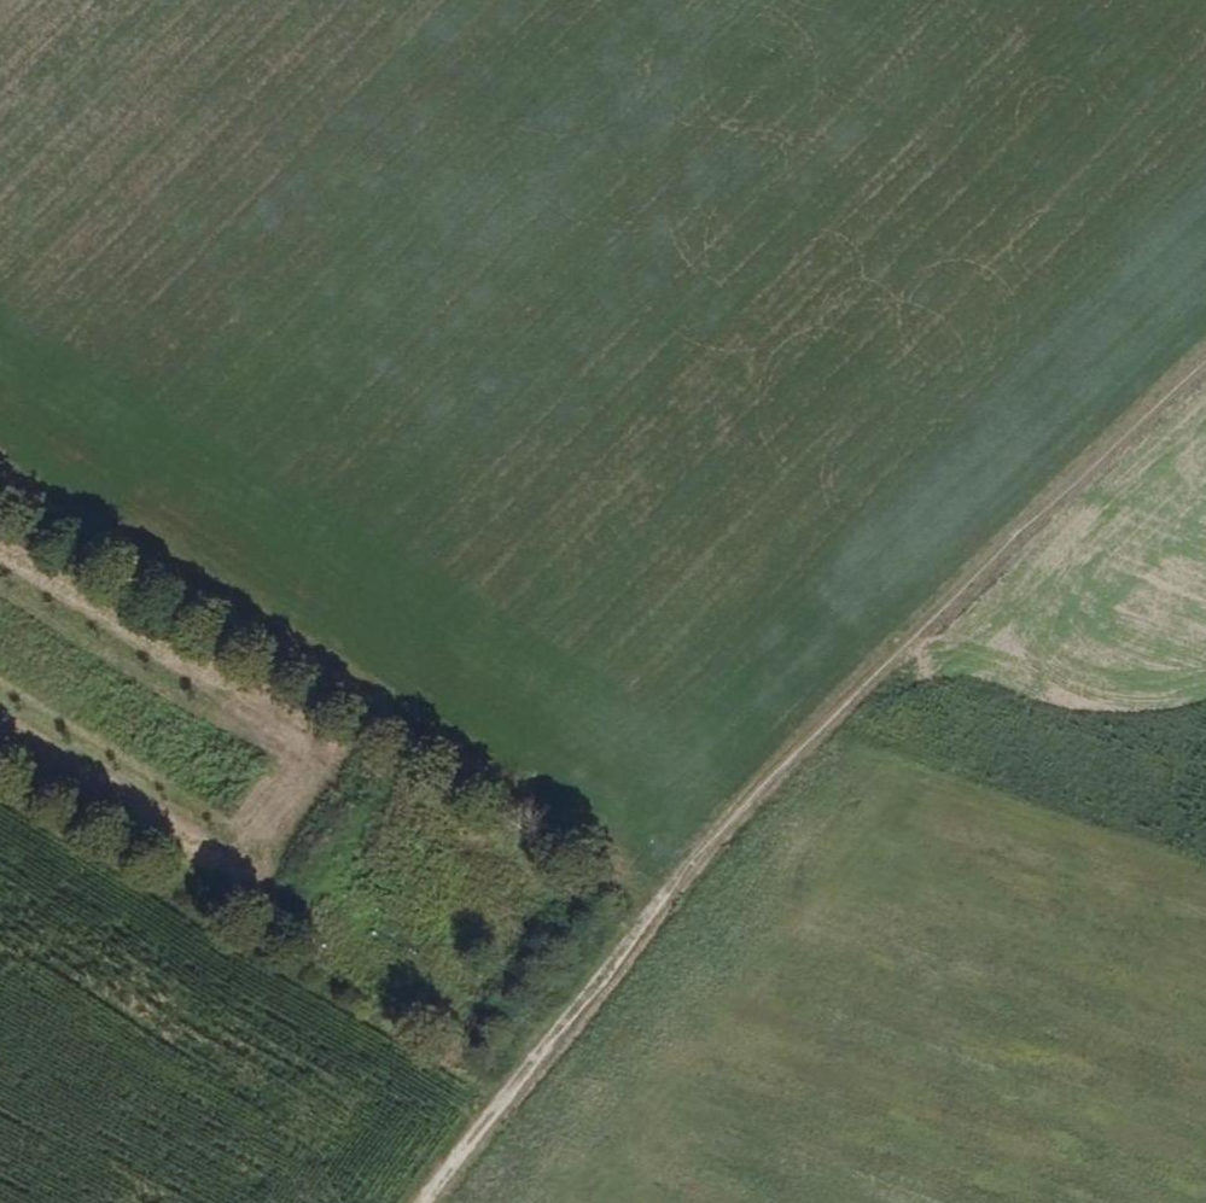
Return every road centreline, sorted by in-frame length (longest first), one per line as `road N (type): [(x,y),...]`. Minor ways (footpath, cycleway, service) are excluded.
road 1 (track): [(425,1202),(721,836),(1205,366)]

